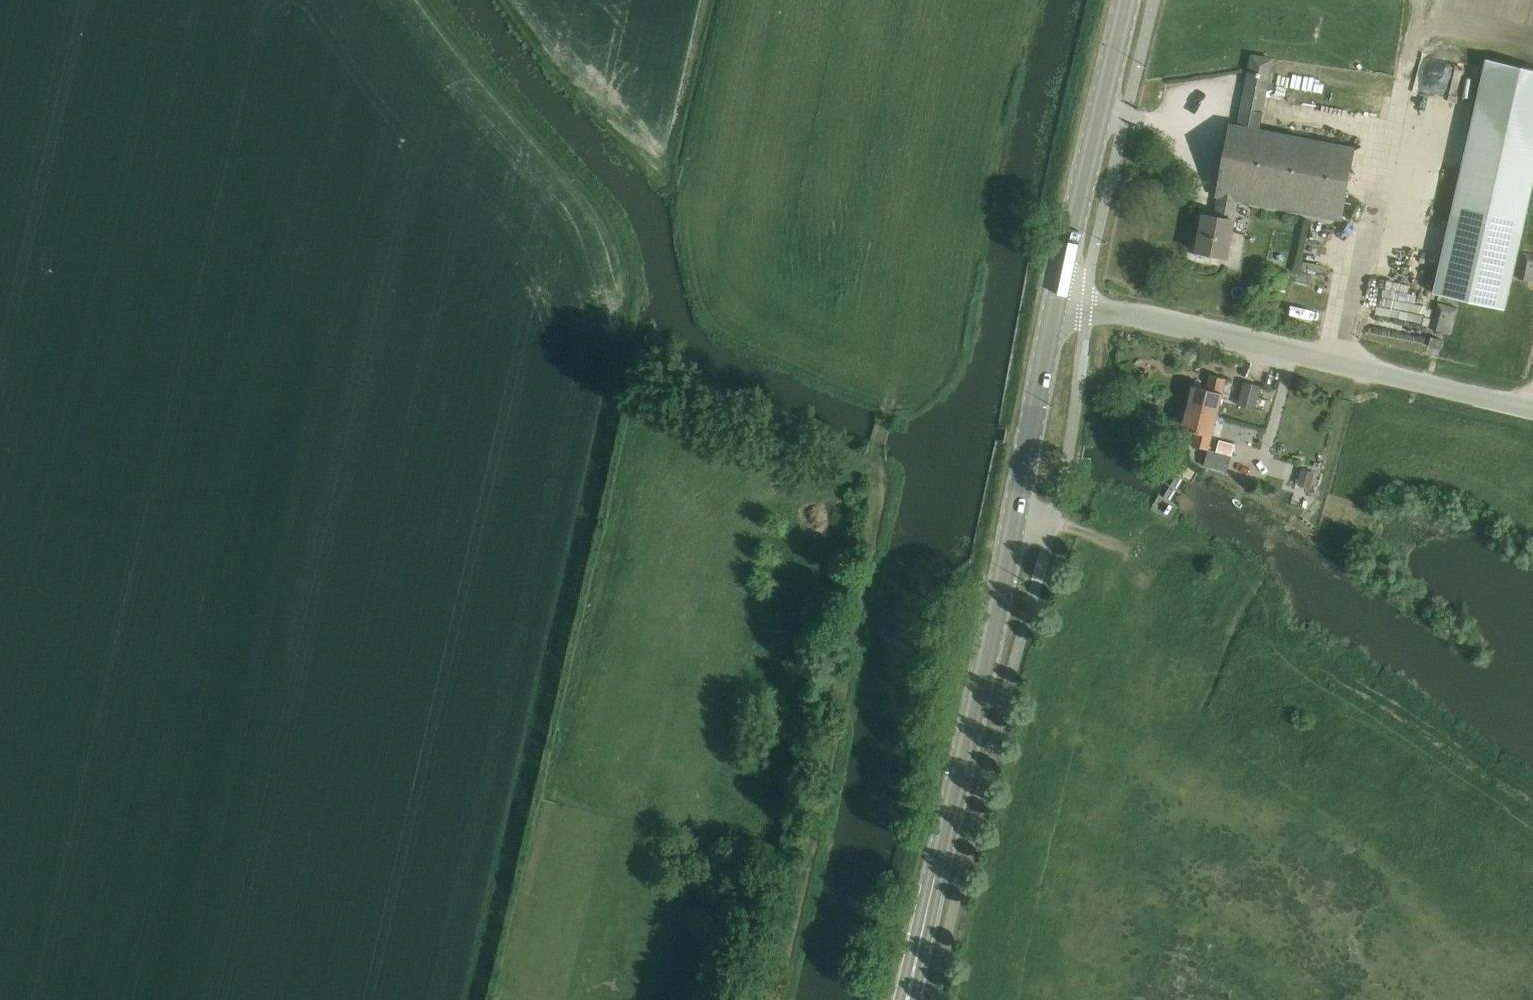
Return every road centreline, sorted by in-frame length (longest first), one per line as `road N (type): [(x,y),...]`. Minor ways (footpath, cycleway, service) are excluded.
road 1 (track): [(430,0),(594,199),(619,247),(628,297),(620,375),(474,999)]
road 2 (secondary): [(908,999),(995,619),(1056,303)]
road 3 (unclassified): [(1532,410),(1056,303)]
road 4 (secondary): [(1056,303),(1128,0)]
road 5 (track): [(1015,520),(1084,531),(1179,573)]

